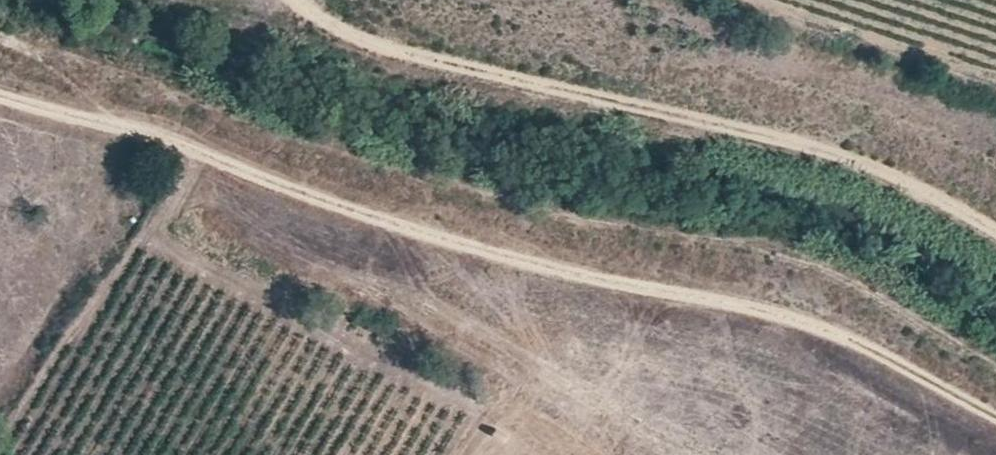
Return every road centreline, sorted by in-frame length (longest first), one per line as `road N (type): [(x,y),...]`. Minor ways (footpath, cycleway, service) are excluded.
road 1 (track): [(0,40),(370,168),(560,218),(836,268),(995,364)]
road 2 (track): [(995,241),(833,165),(409,65),(190,0)]

